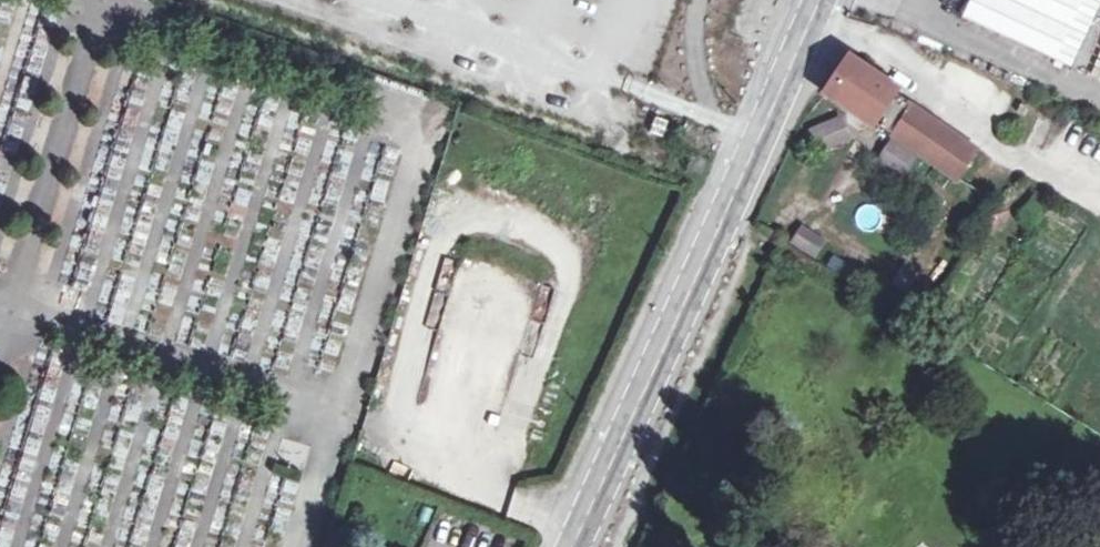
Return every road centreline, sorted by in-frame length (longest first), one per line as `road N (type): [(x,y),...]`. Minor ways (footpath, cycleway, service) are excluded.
road 1 (tertiary): [(571,546),(818,0)]

